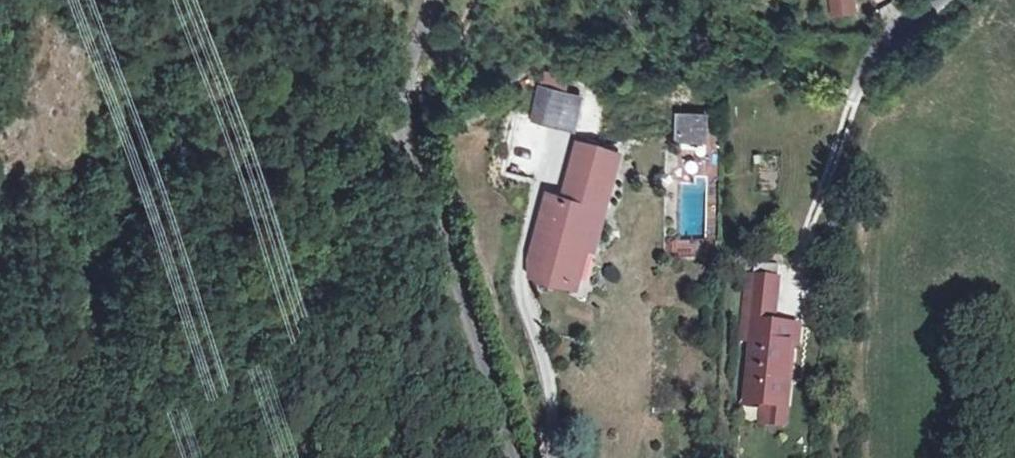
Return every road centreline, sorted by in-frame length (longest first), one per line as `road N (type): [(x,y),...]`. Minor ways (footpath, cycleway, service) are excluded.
road 1 (unclassified): [(512,457),(481,386),(404,141),(404,82),(429,0)]
road 2 (track): [(399,112),(436,71),(475,0)]

